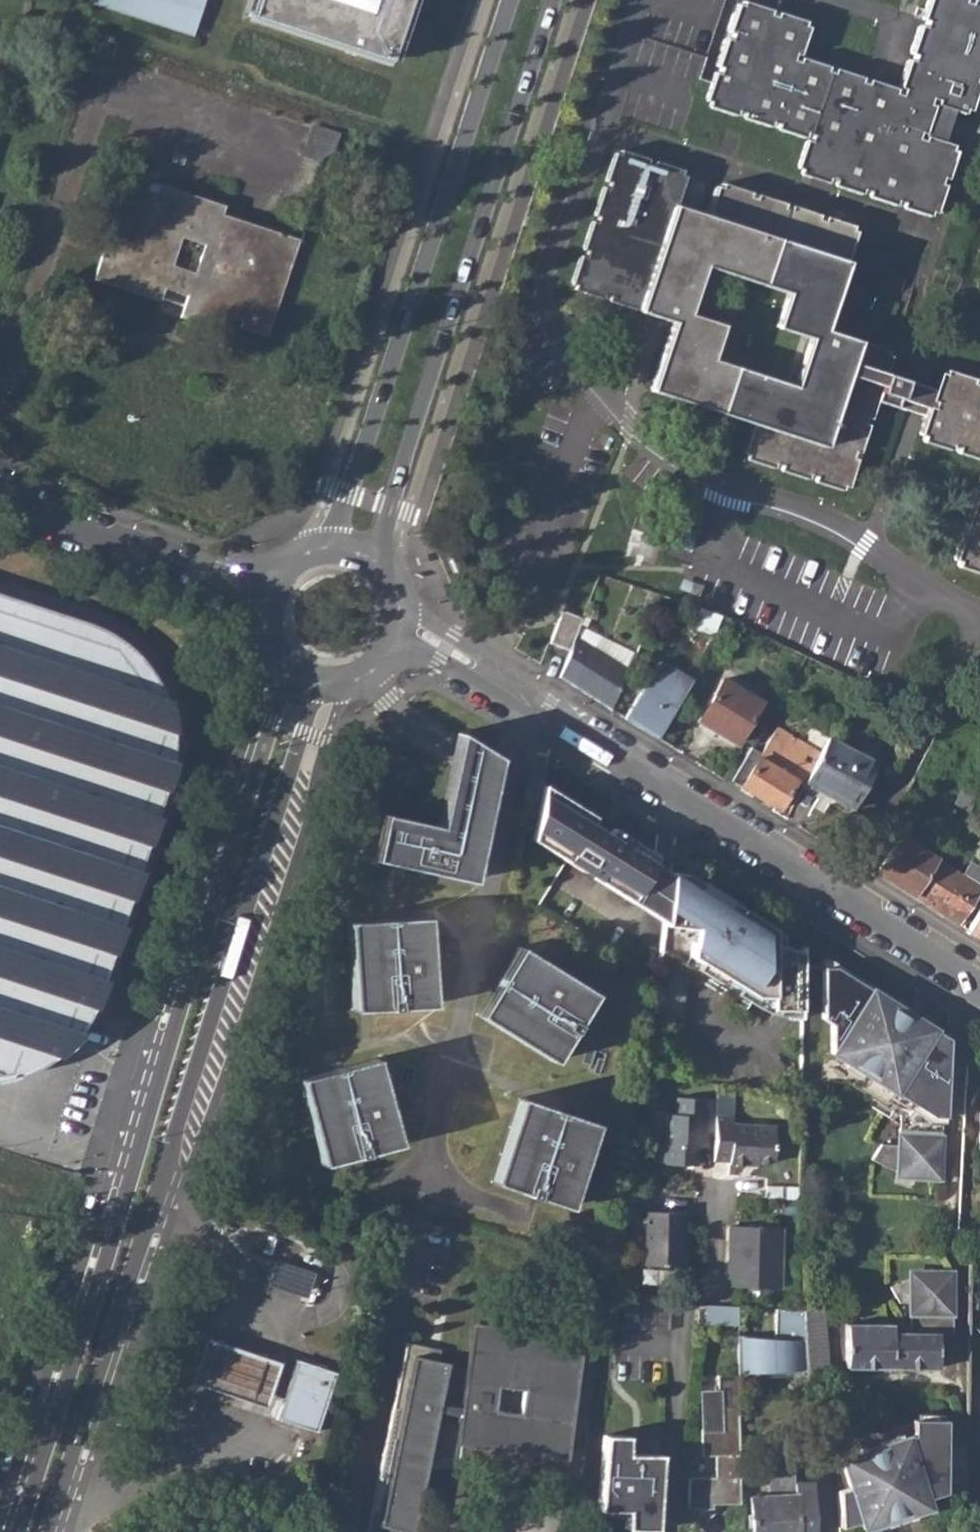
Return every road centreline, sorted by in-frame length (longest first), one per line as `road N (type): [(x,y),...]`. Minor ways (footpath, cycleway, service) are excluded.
road 1 (secondary): [(275,655),(272,724),(18,1531)]
road 2 (secondary): [(50,1531),(308,735),(321,706),(353,687)]
road 3 (secondary): [(386,578),(384,552),(396,511),(562,0)]
road 4 (secondary): [(514,0),(353,497),(324,555)]
road 5 (residential): [(837,892),(537,713)]
road 6 (residential): [(837,892),(979,626)]
road 7 (residential): [(537,713),(507,675),(397,596)]
road 8 (residential): [(979,983),(837,892)]
road 9 (residential): [(387,664),(438,665),(537,713)]
road 10 (residential): [(291,569),(254,575),(138,567)]
road 11 (residential): [(0,506),(138,567)]
road 12 (residential): [(138,567),(214,593),(267,627)]

